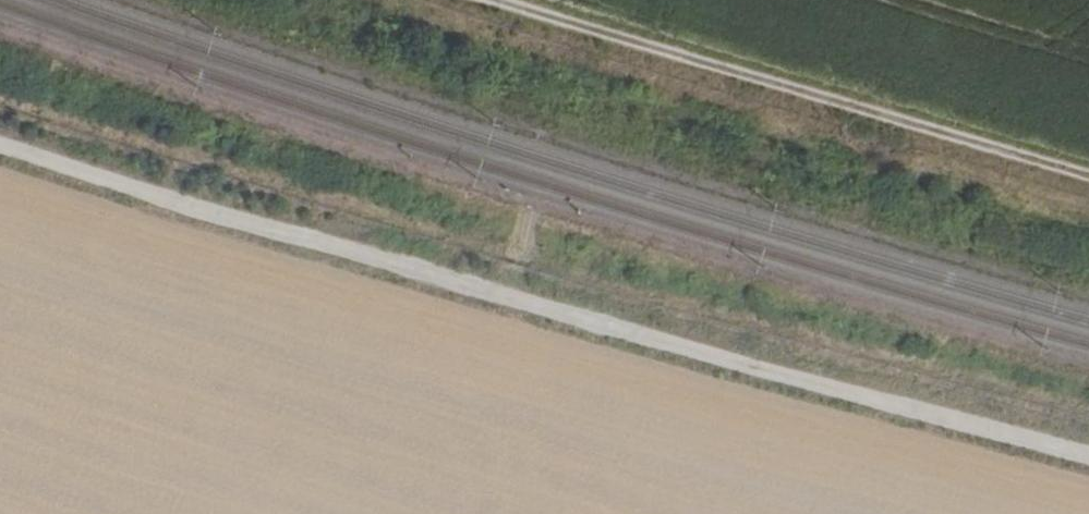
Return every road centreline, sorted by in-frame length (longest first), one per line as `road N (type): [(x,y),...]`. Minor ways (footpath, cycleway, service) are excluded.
road 1 (track): [(1088,456),(0,145)]
road 2 (track): [(491,0),(1088,175)]

